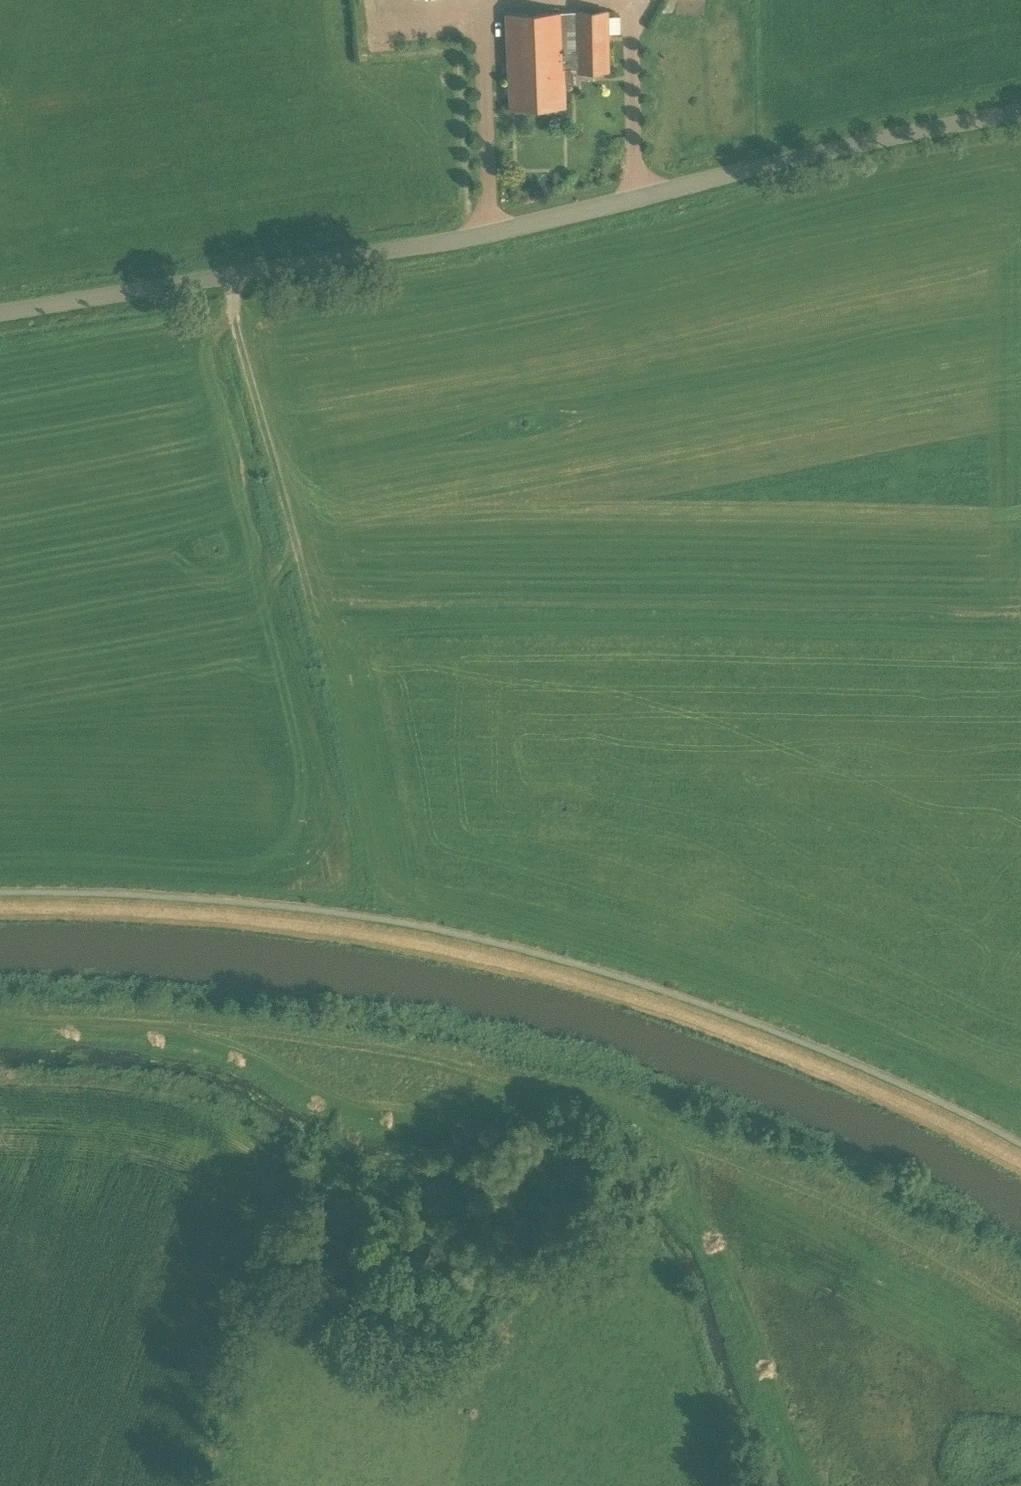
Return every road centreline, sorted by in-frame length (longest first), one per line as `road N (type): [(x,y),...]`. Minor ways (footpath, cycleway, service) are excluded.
road 1 (unclassified): [(0,312),(492,229),(1020,120)]

